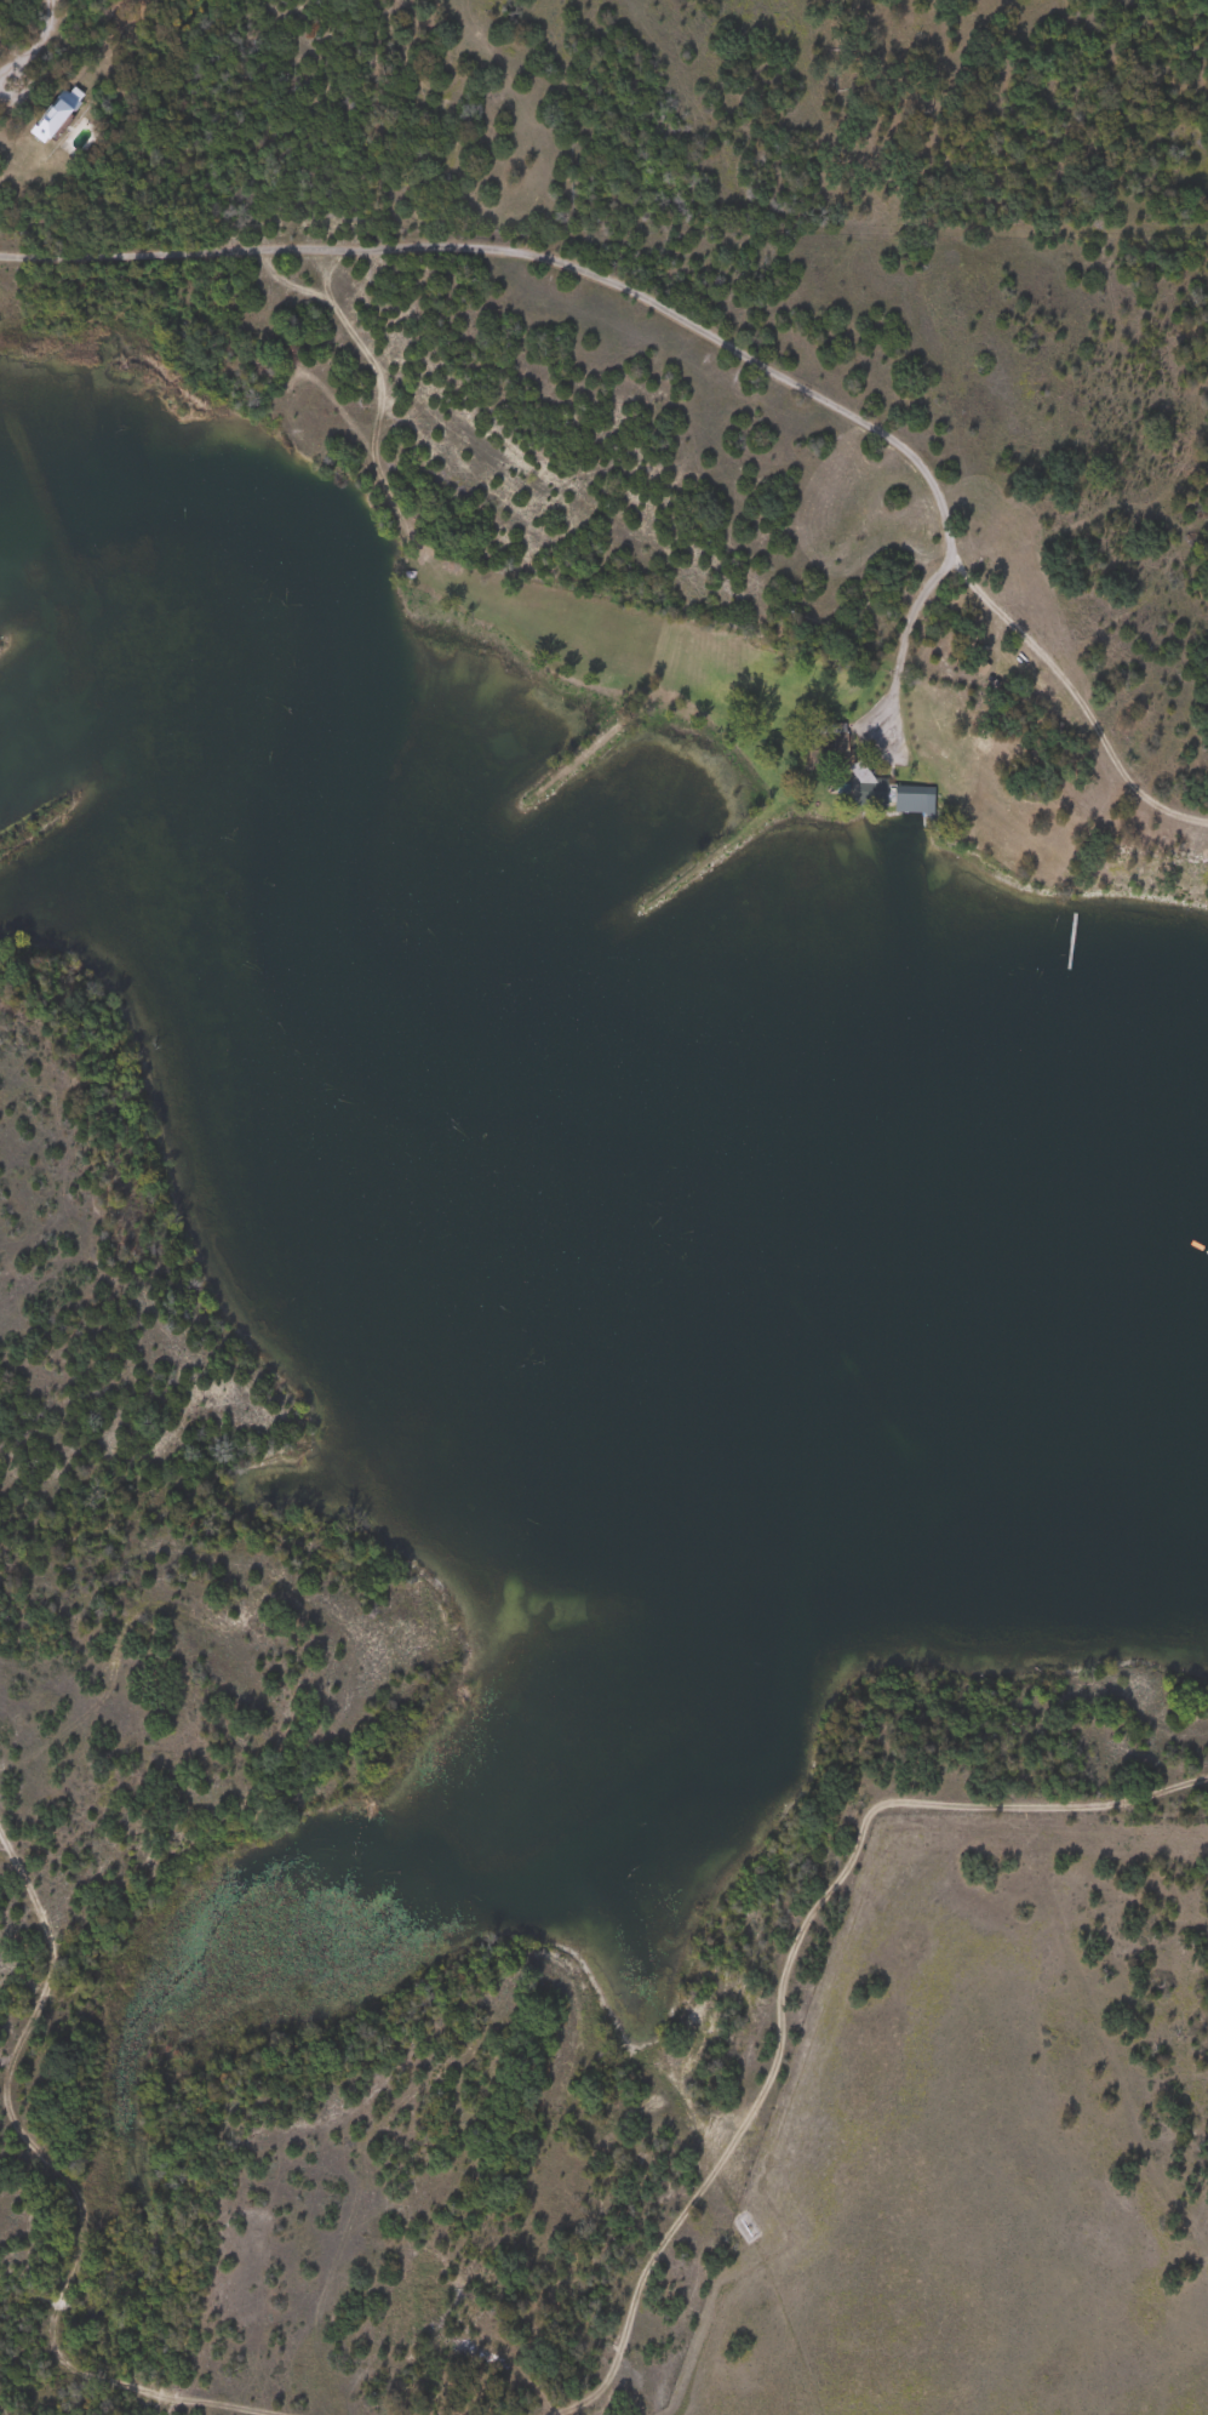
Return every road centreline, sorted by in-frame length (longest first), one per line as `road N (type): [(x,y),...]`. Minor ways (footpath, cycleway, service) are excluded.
road 1 (residential): [(0,248),(145,251),(328,230),(612,278),(842,422)]

